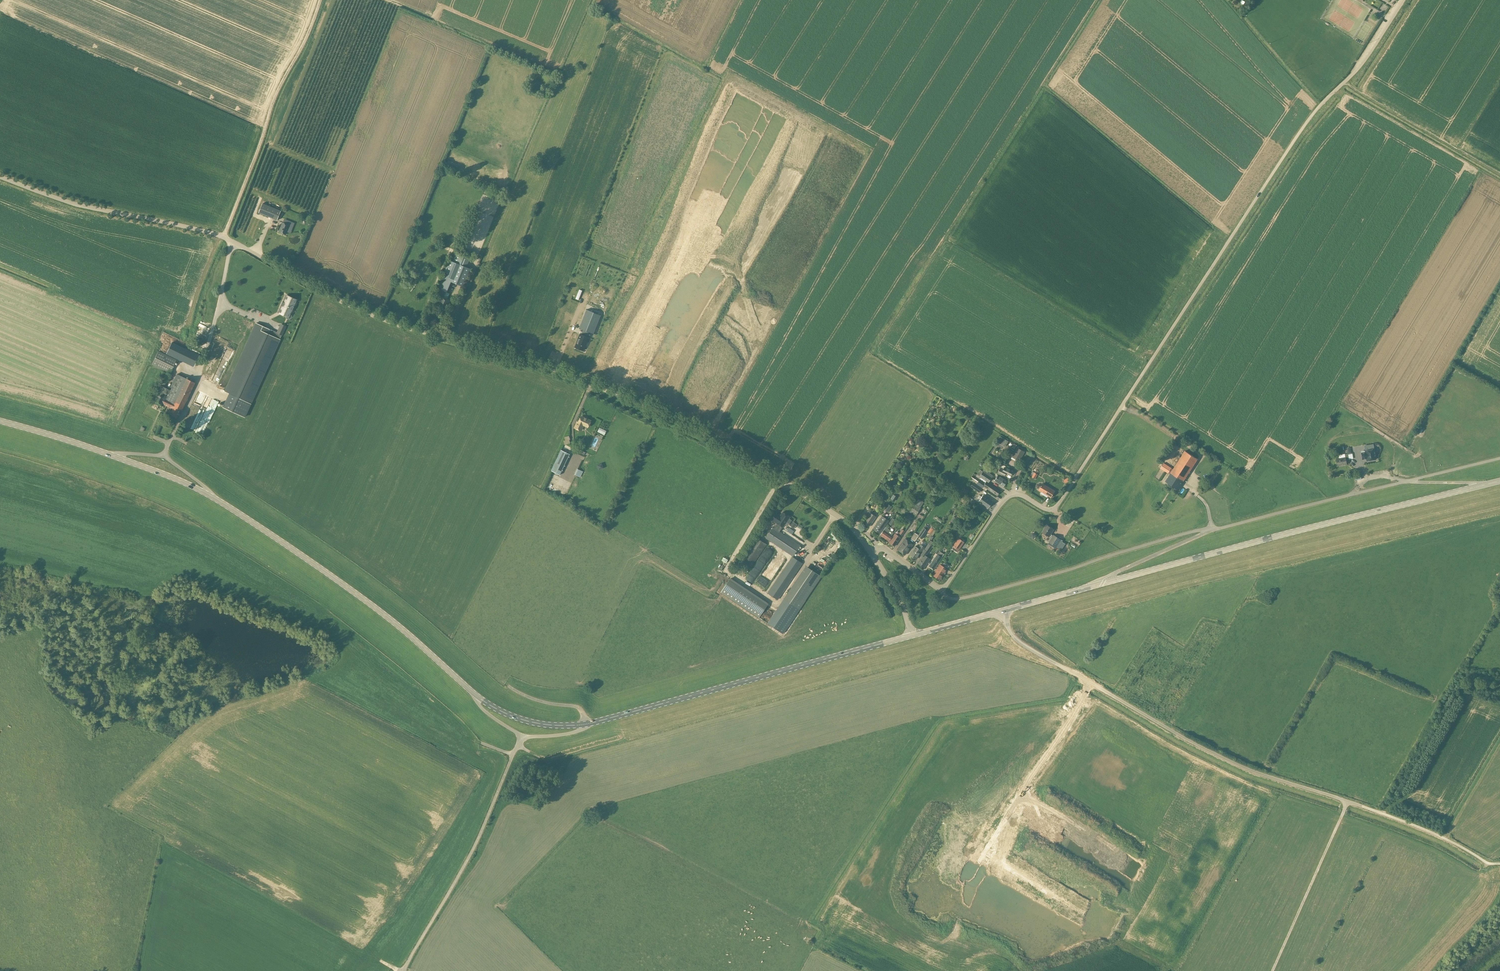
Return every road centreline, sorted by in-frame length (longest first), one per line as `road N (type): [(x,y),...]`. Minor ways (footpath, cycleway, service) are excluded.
road 1 (unclassified): [(873,553),(856,529),(682,422),(563,372),(367,313),(224,236),(73,202),(0,176)]
road 2 (unclassified): [(873,553),(886,547),(943,590),(1005,499),(1022,493),(1047,509),(1058,506),(1306,124),(1357,70),(1403,0)]
road 3 (tertiary): [(478,697),(384,612),(228,505),(86,444),(0,420)]
road 4 (unclassified): [(1362,806),(1258,773),(1188,740),(1020,643),(1004,610)]
road 5 (tertiary): [(1102,584),(1483,484)]
road 6 (tertiary): [(913,635),(590,723)]
road 7 (unclassified): [(405,970),(479,841),(522,737)]
road 8 (track): [(224,236),(274,98),(321,0)]
road 9 (unclassified): [(1208,529),(1400,482)]
road 10 (track): [(1346,81),(1499,175)]
road 11 (unclassified): [(1208,529),(1102,584)]

